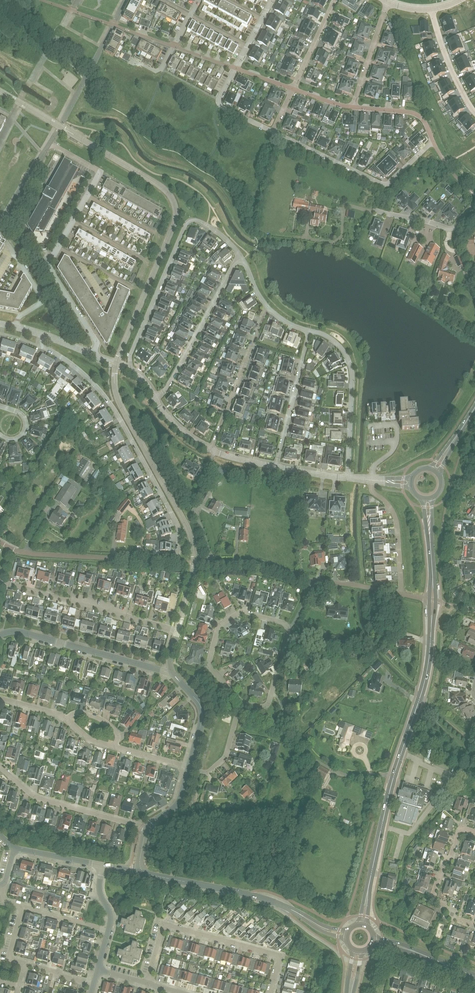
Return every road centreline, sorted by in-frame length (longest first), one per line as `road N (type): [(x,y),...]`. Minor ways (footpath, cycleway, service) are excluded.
road 1 (unclassified): [(44,335),(40,346),(78,369),(117,414),(178,526),(175,562)]
road 2 (residential): [(271,694),(288,629),(239,613),(221,623),(209,663),(240,703)]
road 3 (residential): [(402,594),(252,562),(175,562)]
road 4 (residential): [(241,256),(206,225),(186,224),(131,354),(132,372)]
road 5 (residential): [(173,673),(177,631),(0,584)]
road 6 (residential): [(347,935),(263,899),(141,869)]
road 7 (residential): [(271,992),(276,955),(165,927),(146,983)]
road 8 (residential): [(273,131),(384,184),(433,142)]
road 9 (residential): [(173,673),(19,631),(0,636)]
road 10 (residential): [(175,562),(33,554),(0,542)]
road 11 (unclassified): [(348,479),(352,373),(330,336),(309,330)]
road 12 (unclassified): [(154,397),(241,256)]
road 13 (residential): [(147,828),(36,797),(0,767)]
road 14 (residential): [(394,775),(354,776),(320,763),(271,694)]
road 15 (unclassified): [(211,450),(265,305)]
road 16 (secondary): [(362,925),(394,775)]
road 17 (residential): [(0,225),(49,143),(99,170)]
road 18 (secondary): [(394,775),(431,634)]
road 19 (unclassified): [(276,467),(309,330)]
road 20 (residential): [(474,831),(462,828),(432,896),(452,919),(474,927)]
road 21 (residential): [(58,247),(50,268),(95,339),(92,355)]
road 22 (residential): [(373,481),(375,494),(395,512),(402,594)]
road 23 (unclassified): [(15,327),(43,301),(0,232)]

